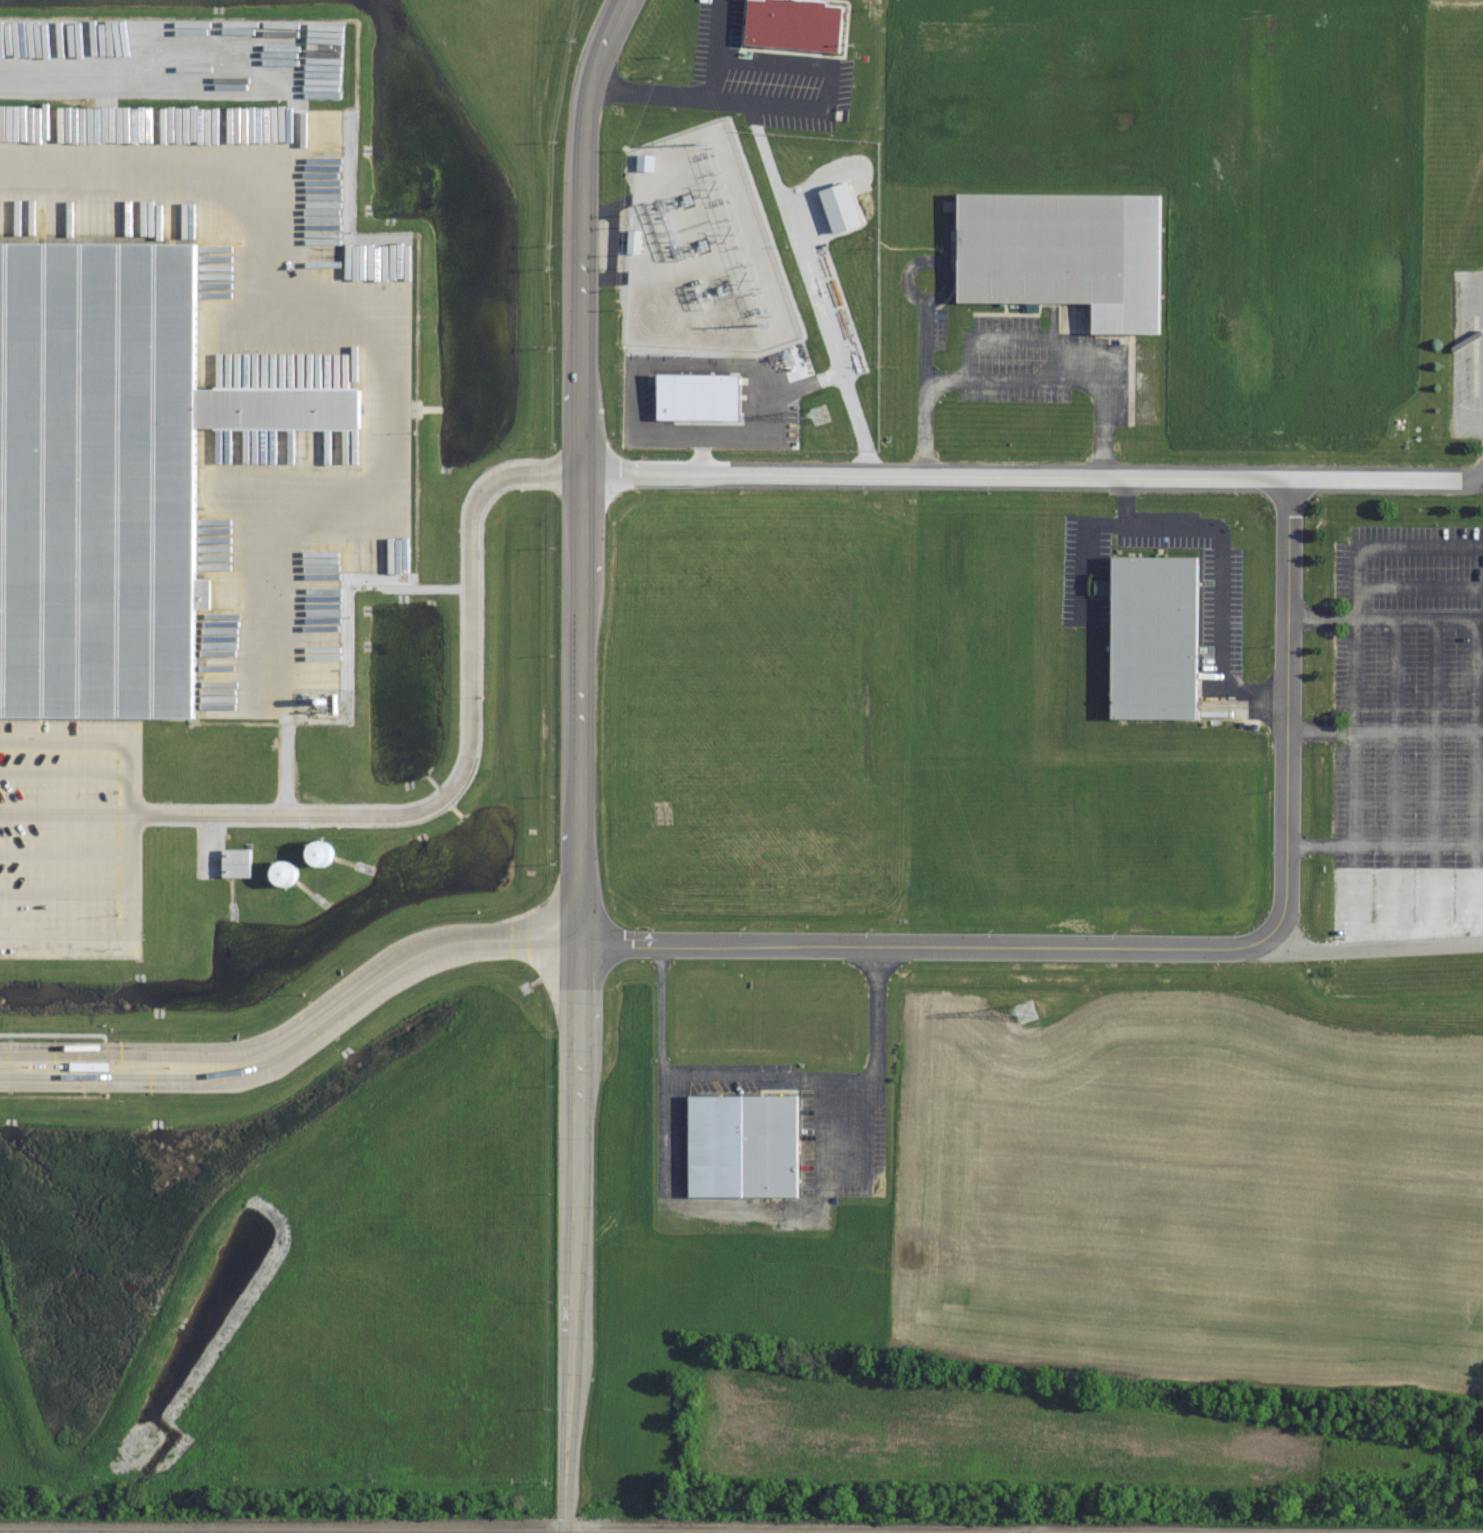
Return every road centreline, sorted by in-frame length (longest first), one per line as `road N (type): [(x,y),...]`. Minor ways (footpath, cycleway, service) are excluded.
road 1 (residential): [(618,0),(579,105),(578,950),(567,1532)]

